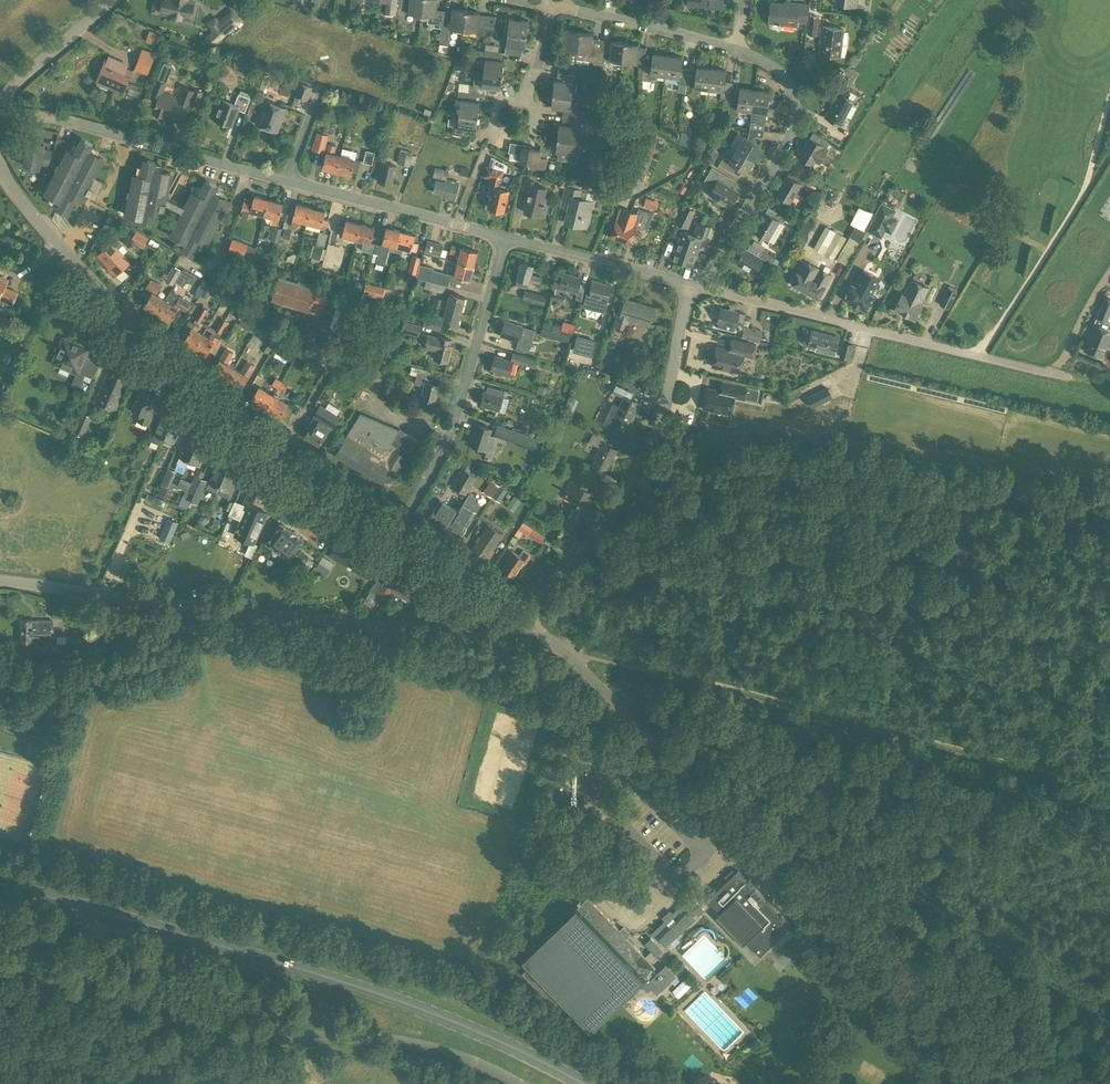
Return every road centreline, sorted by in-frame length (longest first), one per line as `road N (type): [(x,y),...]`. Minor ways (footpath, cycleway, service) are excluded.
road 1 (tertiary): [(968,1083),(610,696),(523,618)]
road 2 (primary): [(585,1083),(376,993),(0,883)]
road 3 (track): [(1109,785),(552,642)]
road 4 (tertiary): [(394,532),(203,394),(70,259),(0,167)]
road 5 (unclassified): [(517,1083),(422,1046),(276,1031),(0,954)]
road 6 (unclassified): [(523,618),(478,638),(0,581)]
road 7 (residential): [(458,225),(68,121),(0,113)]
road 8 (residential): [(523,618),(625,496),(664,413),(689,285)]
road 9 (residential): [(1070,378),(703,288)]
road 10 (residential): [(394,532),(452,429),(506,238)]
road 11 (residential): [(703,288),(795,127),(795,100),(782,73),(736,51)]
road 12 (residential): [(689,285),(506,238)]
road 13 (residential): [(736,51),(564,8)]
road 14 (tertiary): [(0,108),(16,81),(111,0)]
road 15 (tertiary): [(523,618),(394,532)]

